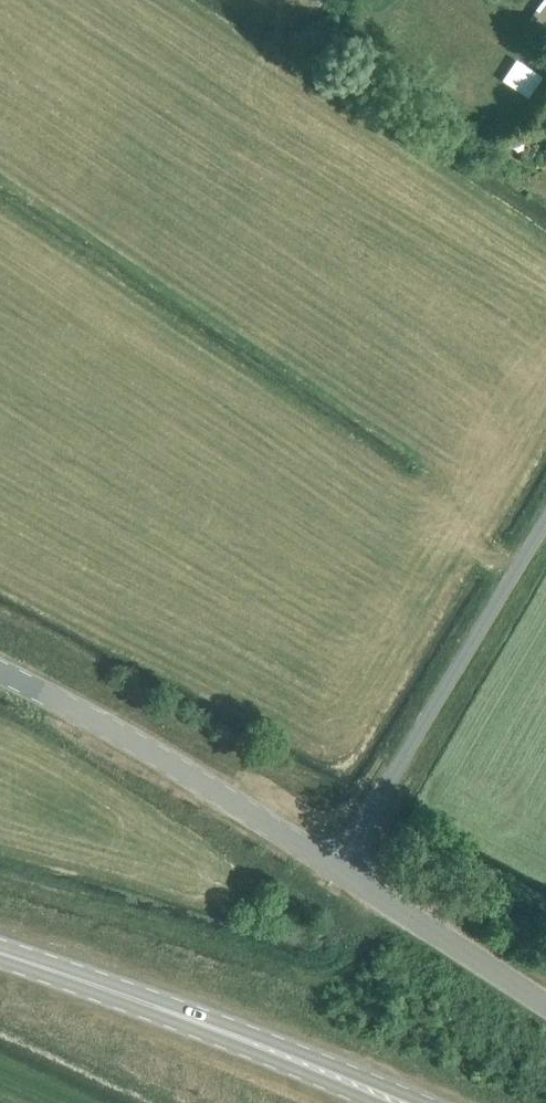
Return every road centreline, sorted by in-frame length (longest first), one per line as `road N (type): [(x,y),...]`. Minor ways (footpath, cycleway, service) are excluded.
road 1 (unclassified): [(348,877),(0,682)]
road 2 (unclassified): [(348,877),(545,533)]
road 3 (secondary): [(286,1056),(0,953)]
road 4 (unclassified): [(545,1007),(348,877)]
road 5 (secondary): [(426,1102),(310,1056),(286,1056)]

